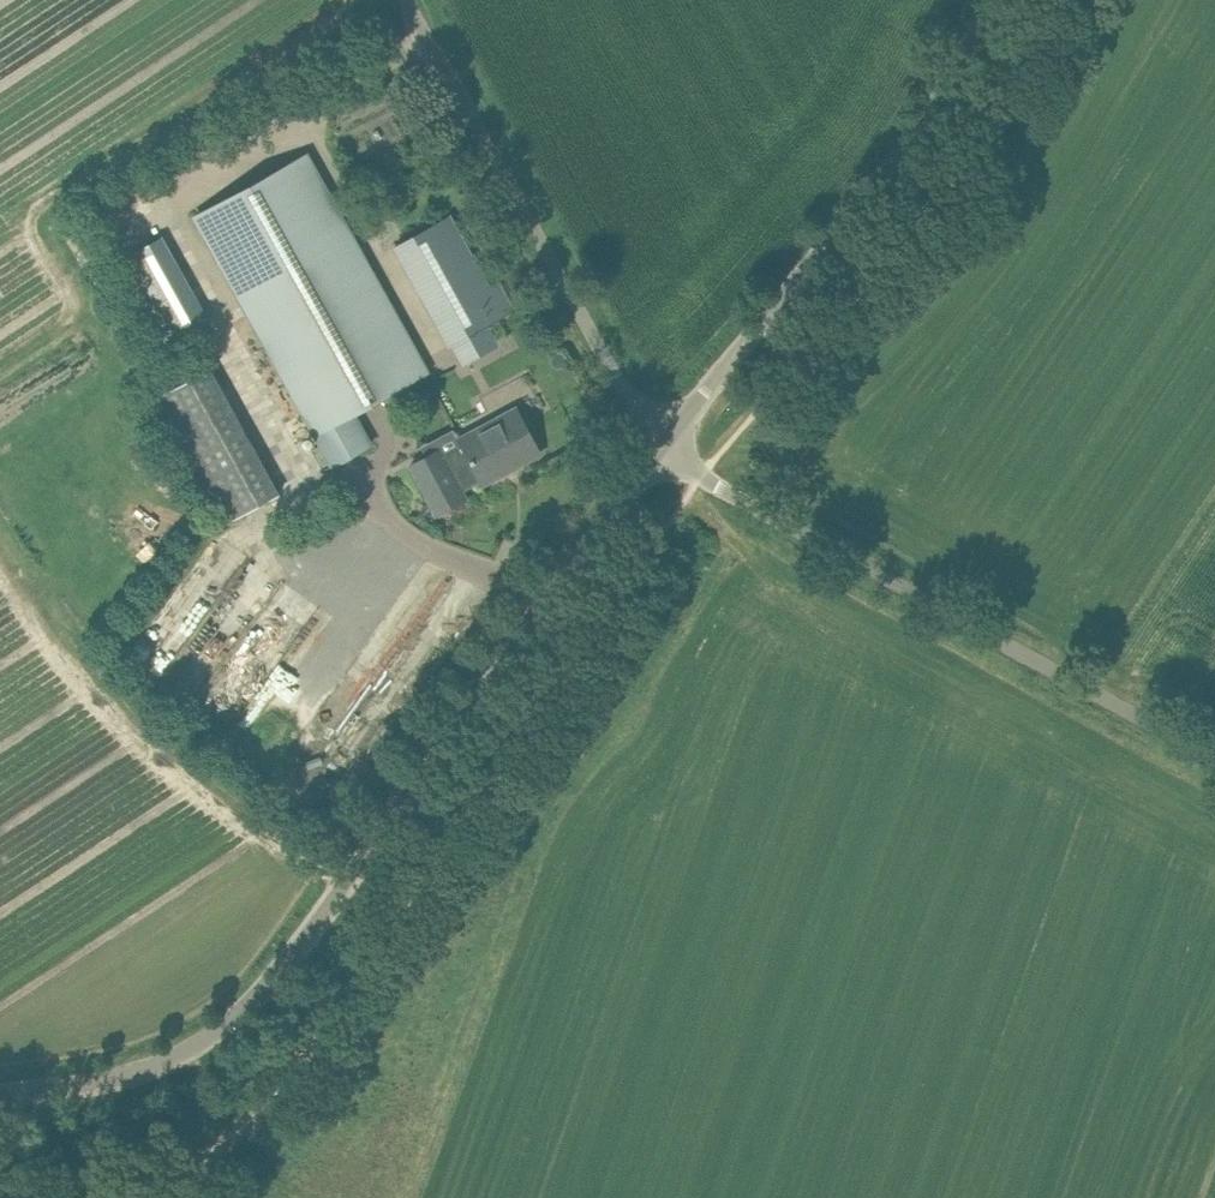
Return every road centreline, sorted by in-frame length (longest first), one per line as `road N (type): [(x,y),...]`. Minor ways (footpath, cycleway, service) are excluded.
road 1 (unclassified): [(0,1095),(131,1074),(209,1036),(257,999),(664,444)]
road 2 (unclassified): [(1214,757),(701,476),(664,444)]
road 3 (unclassified): [(664,444),(954,73),(991,0)]
road 4 (unclassified): [(664,444),(633,402),(409,0)]

